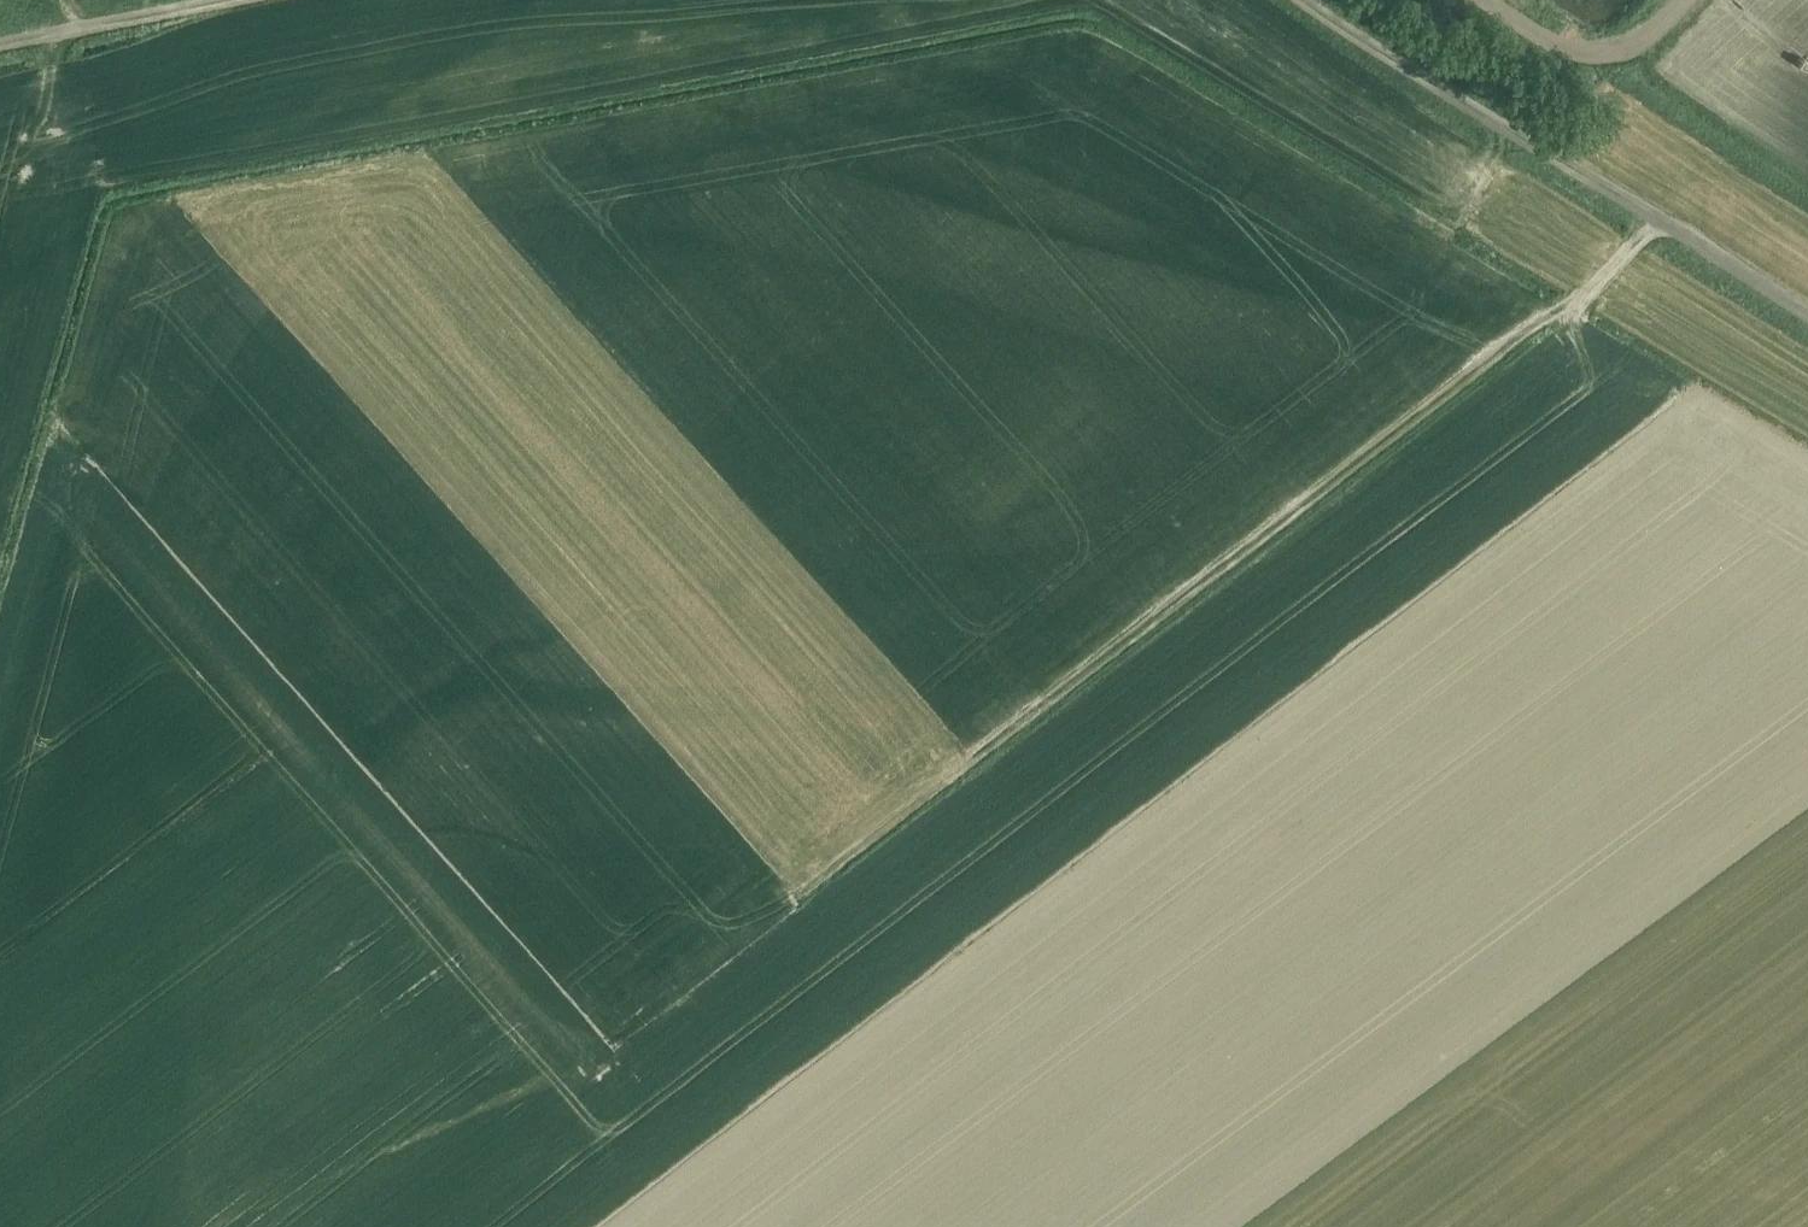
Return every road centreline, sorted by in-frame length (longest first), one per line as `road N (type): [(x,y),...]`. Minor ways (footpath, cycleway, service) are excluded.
road 1 (track): [(1316,0),(1807,311)]
road 2 (track): [(0,50),(245,0)]
road 3 (track): [(1488,0),(1607,56),(1648,35),(1685,0)]

